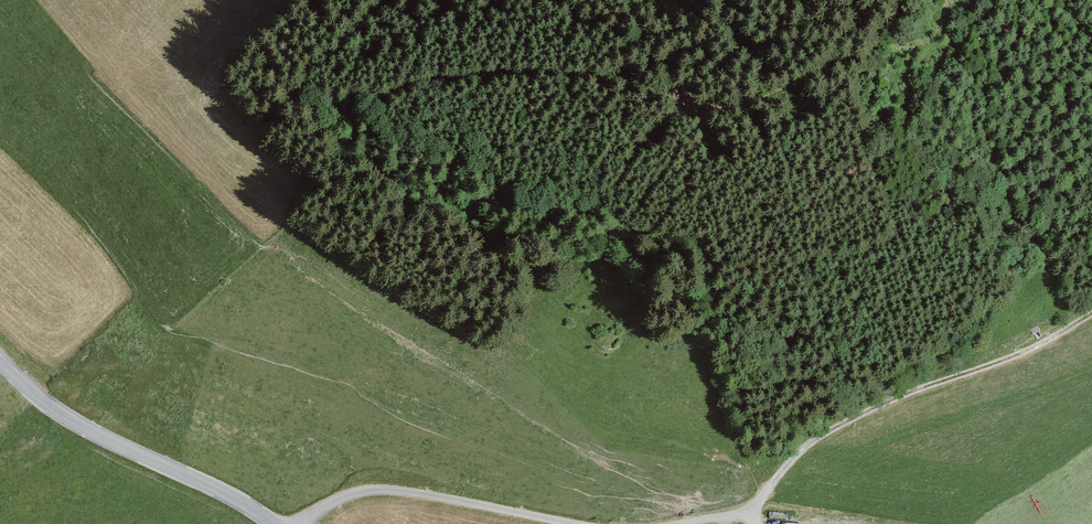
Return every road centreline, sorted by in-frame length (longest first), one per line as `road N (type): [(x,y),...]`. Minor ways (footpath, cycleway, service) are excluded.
road 1 (track): [(752,519),(763,490),(840,423),(983,371),(1091,317)]
road 2 (tertiary): [(276,523),(225,490),(101,435),(23,388),(0,363)]
road 3 (track): [(303,523),(321,507),(360,493),(398,492),(574,523)]

